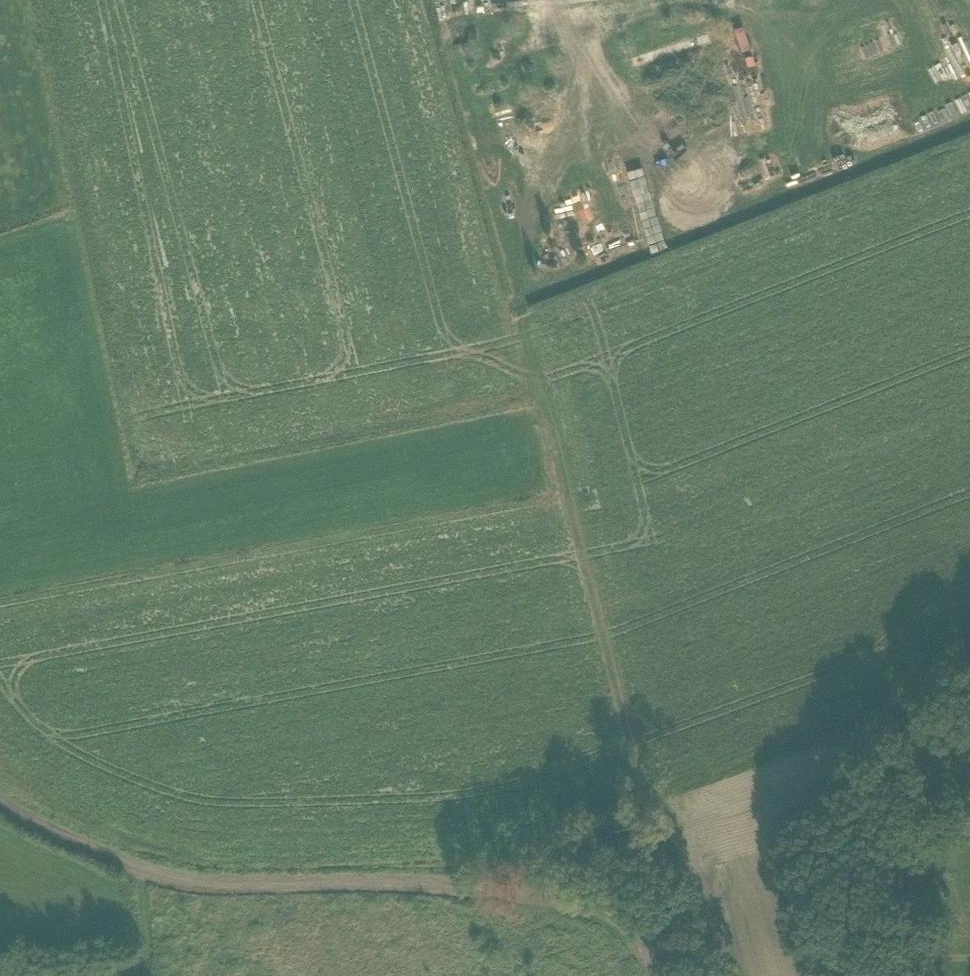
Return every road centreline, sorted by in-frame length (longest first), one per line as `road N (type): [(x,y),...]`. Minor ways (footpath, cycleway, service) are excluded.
road 1 (track): [(0,798),(169,875),(460,887),(584,905),(636,936),(660,975)]

